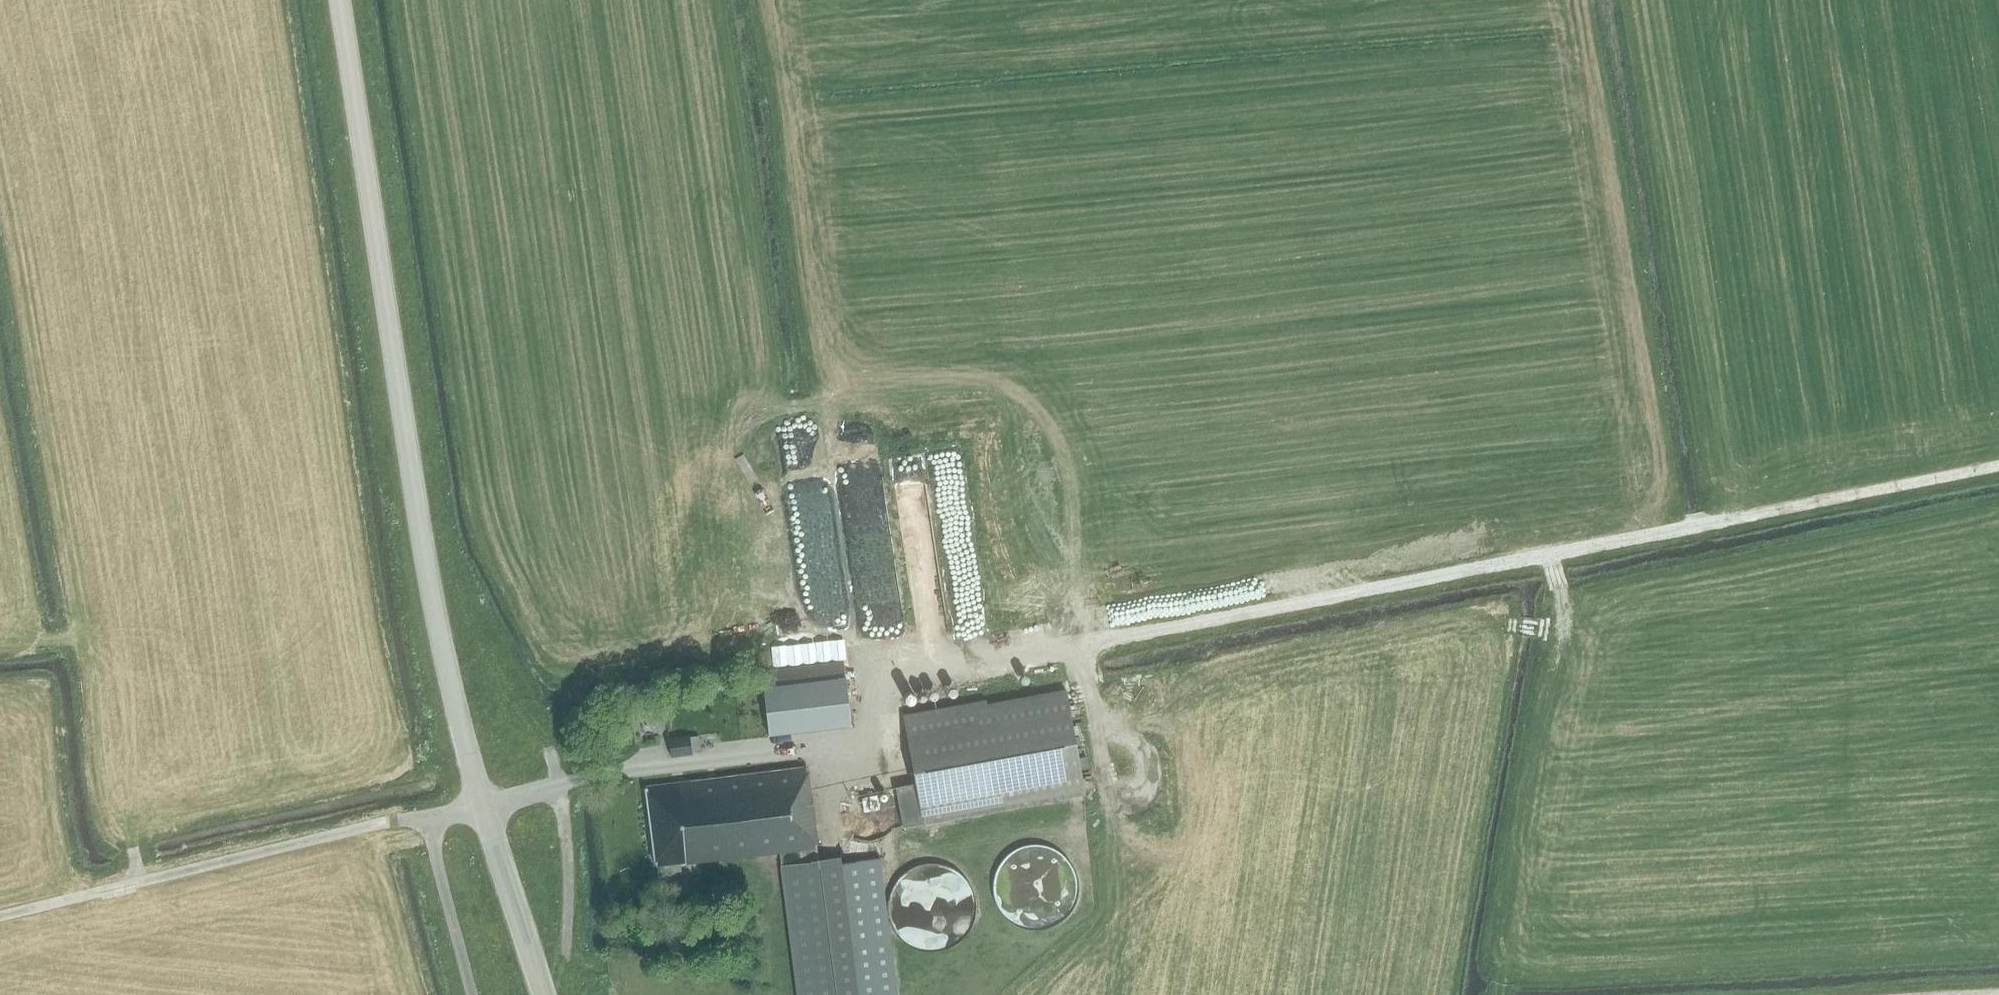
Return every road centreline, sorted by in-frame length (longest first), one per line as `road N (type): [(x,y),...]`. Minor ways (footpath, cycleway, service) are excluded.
road 1 (tertiary): [(482,806),(414,492),(341,0)]
road 2 (residential): [(432,815),(0,915)]
road 3 (tertiary): [(543,994),(482,806)]
road 4 (residential): [(432,815),(472,994)]

